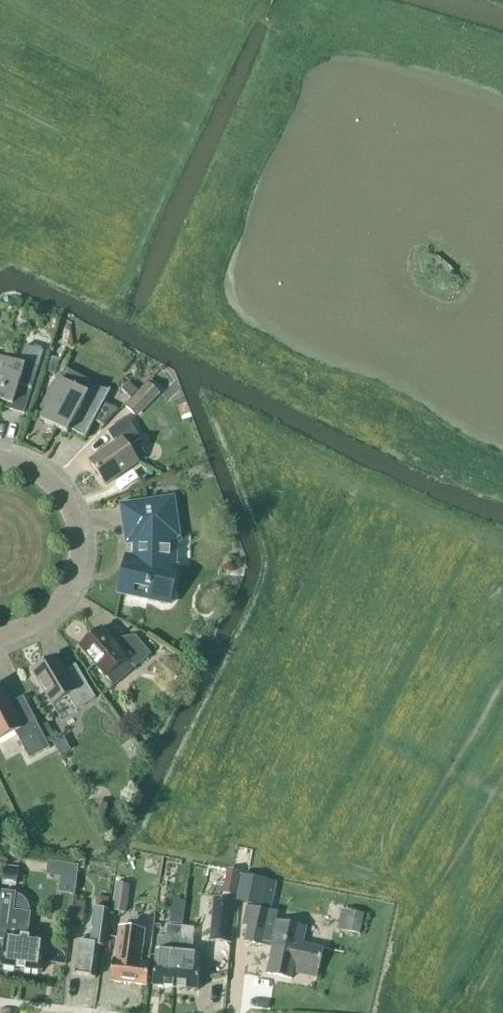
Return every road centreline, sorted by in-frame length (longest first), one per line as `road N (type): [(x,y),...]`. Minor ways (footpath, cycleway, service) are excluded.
road 1 (residential): [(0,641),(49,609),(65,587),(68,520),(49,467),(0,461)]

